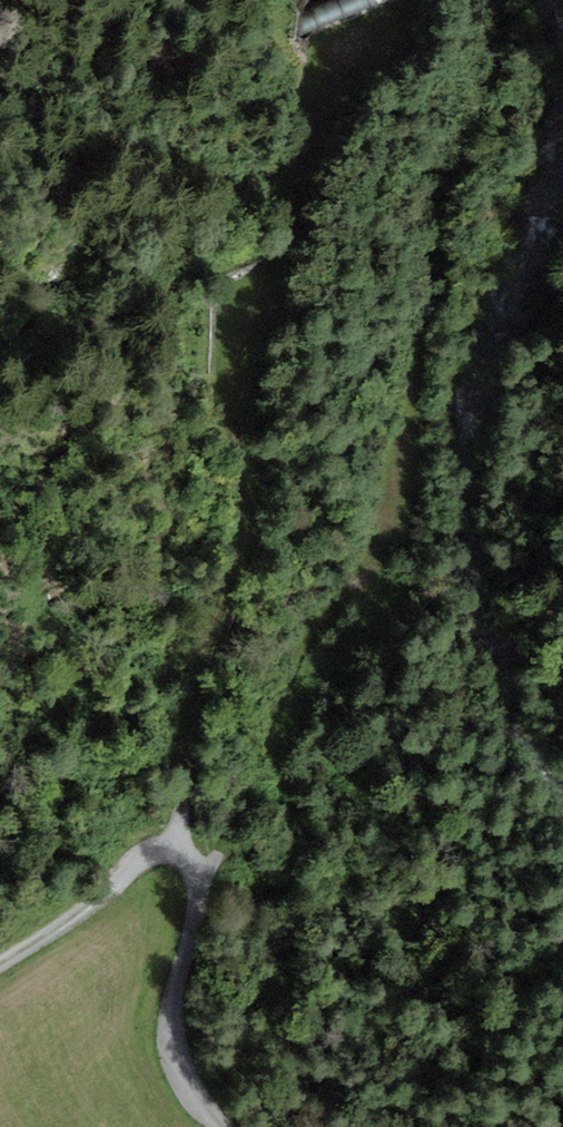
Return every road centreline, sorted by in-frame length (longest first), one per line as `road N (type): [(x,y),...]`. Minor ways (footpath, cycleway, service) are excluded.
road 1 (track): [(494,0),(487,85),(449,205),(380,541),(358,588),(305,652),(274,705),(226,840),(200,875)]
road 2 (track): [(355,0),(233,383),(248,496),(187,736),(180,848)]
road 3 (track): [(215,1126),(183,1094),(167,1020),(200,875),(195,857),(180,848),(159,853),(0,965)]

